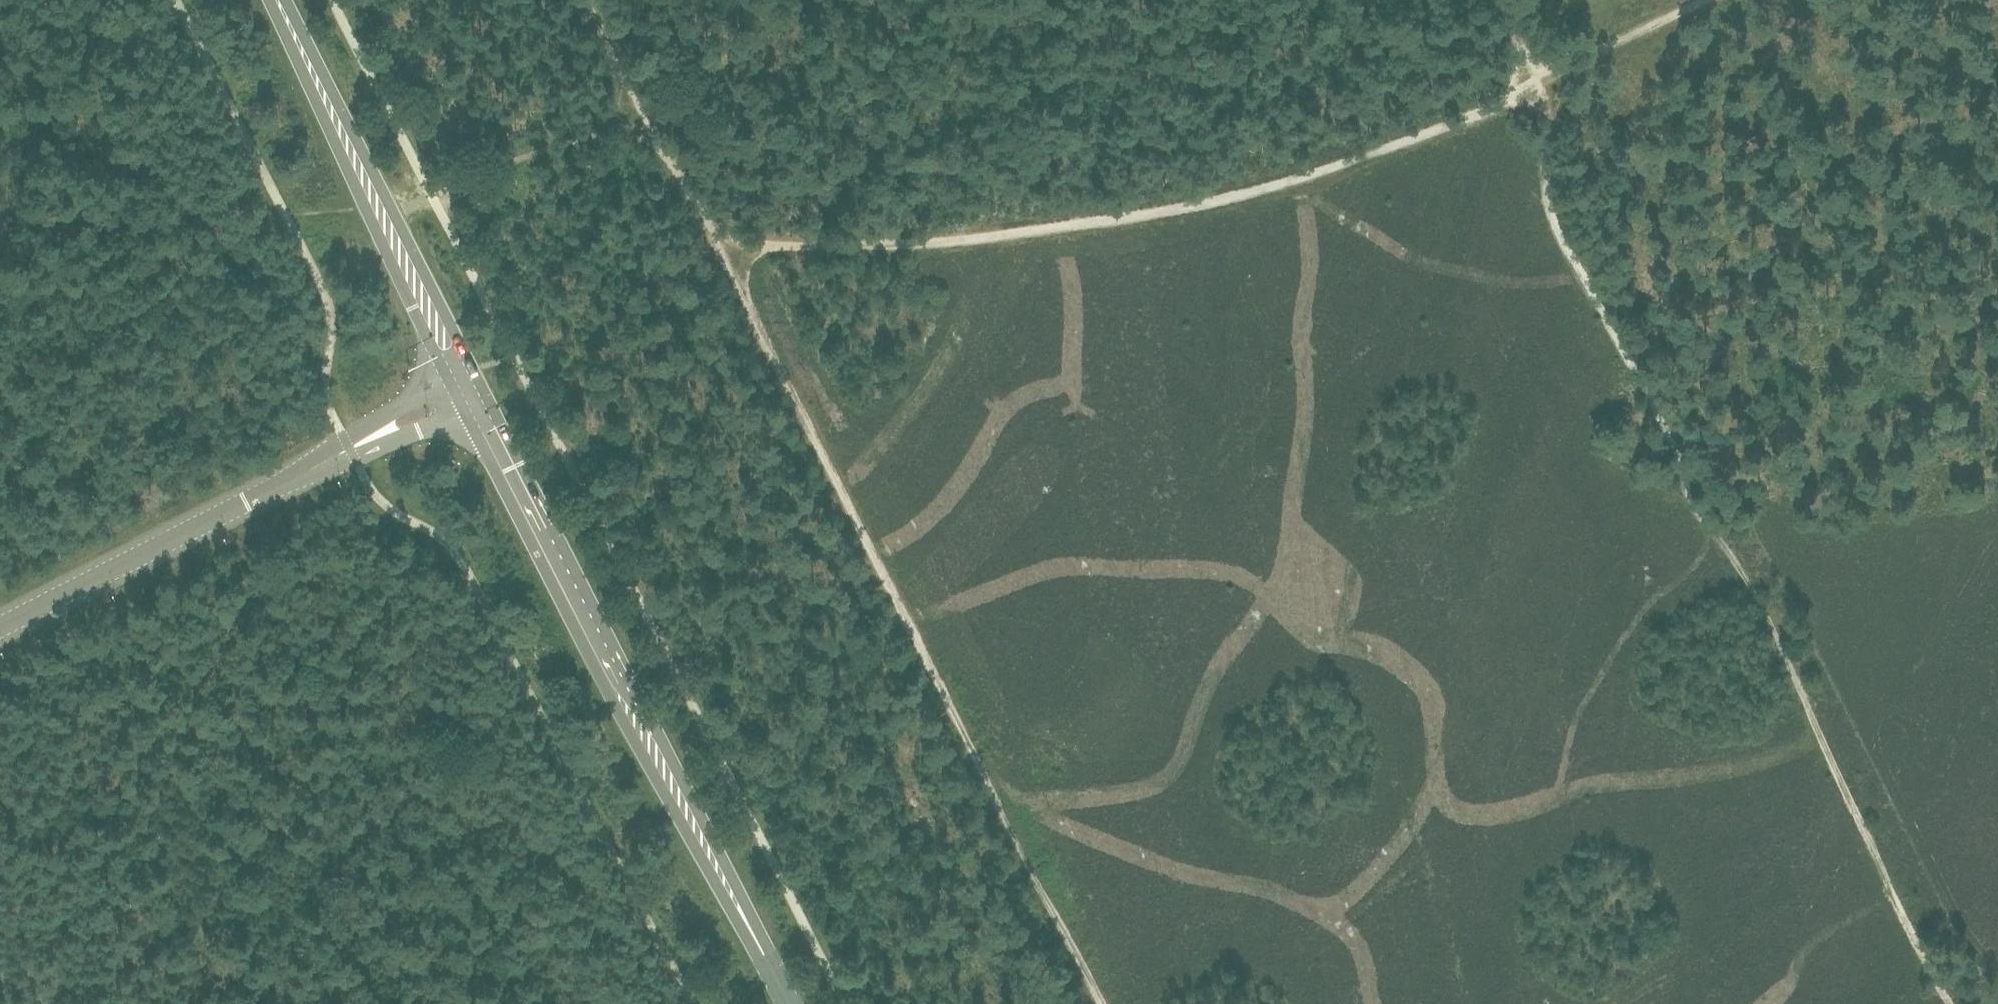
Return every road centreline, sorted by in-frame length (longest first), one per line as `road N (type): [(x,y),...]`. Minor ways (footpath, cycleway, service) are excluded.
road 1 (track): [(584,0),(715,239),(1104,1003)]
road 2 (track): [(1546,77),(1547,189),(1556,220),(1686,483),(1745,579),(1910,936),(1951,1003)]
road 3 (track): [(1537,81),(1438,130),(1308,176),(1136,216),(866,245),(715,239)]
road 4 (secondary): [(785,1003),(469,388)]
road 5 (unclassified): [(469,388),(0,619)]
road 6 (secondary): [(469,388),(277,0)]
road 7 (track): [(643,113),(384,217)]
road 8 (track): [(1703,0),(1537,81),(1500,0)]

